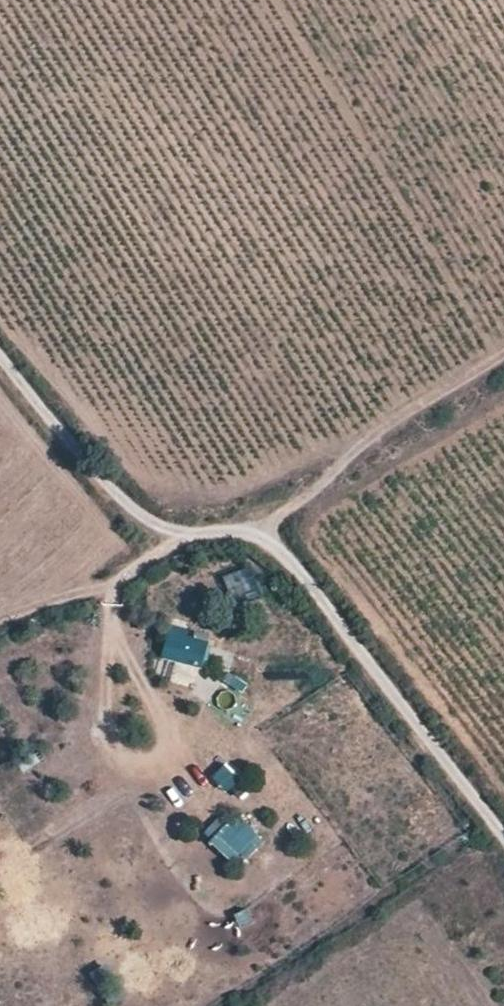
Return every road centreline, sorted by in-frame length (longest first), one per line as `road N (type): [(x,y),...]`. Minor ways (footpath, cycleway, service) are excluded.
road 1 (track): [(0,364),(122,509),(180,531),(264,540),(307,582),(503,834)]
road 2 (track): [(503,356),(379,432),(274,520),(264,540)]
road 3 (track): [(195,532),(75,595),(0,619)]

